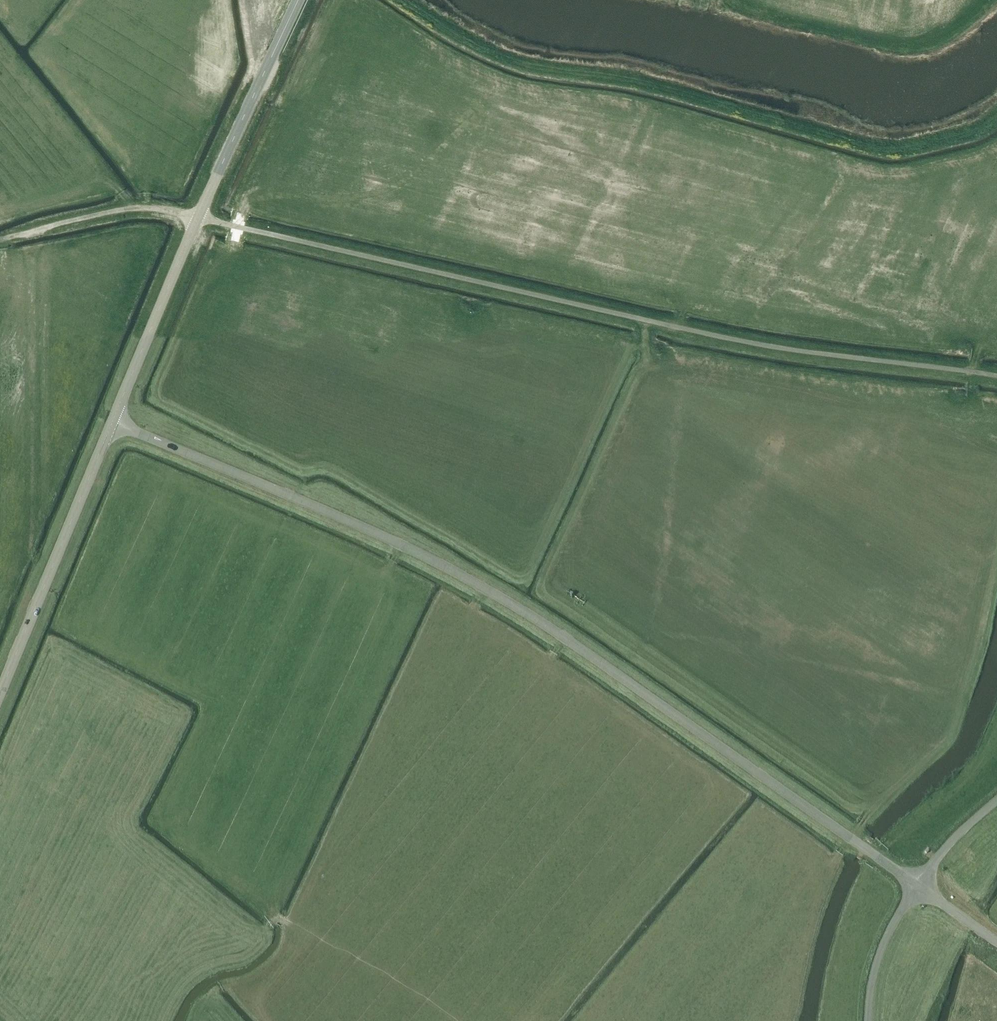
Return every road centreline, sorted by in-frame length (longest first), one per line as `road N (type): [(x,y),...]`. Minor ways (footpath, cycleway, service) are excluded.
road 1 (unclassified): [(917,886),(516,606),(373,531),(113,421)]
road 2 (unclassified): [(996,375),(719,336),(198,217)]
road 3 (track): [(996,117),(911,148),(876,148),(652,85),(508,58),(404,0)]
road 4 (track): [(31,543),(32,232)]
road 5 (secondary): [(0,693),(113,421)]
road 6 (secondary): [(198,217),(297,0)]
road 7 (secondary): [(113,421),(198,217)]
road 8 (unclassified): [(868,1020),(877,967),(917,886)]

